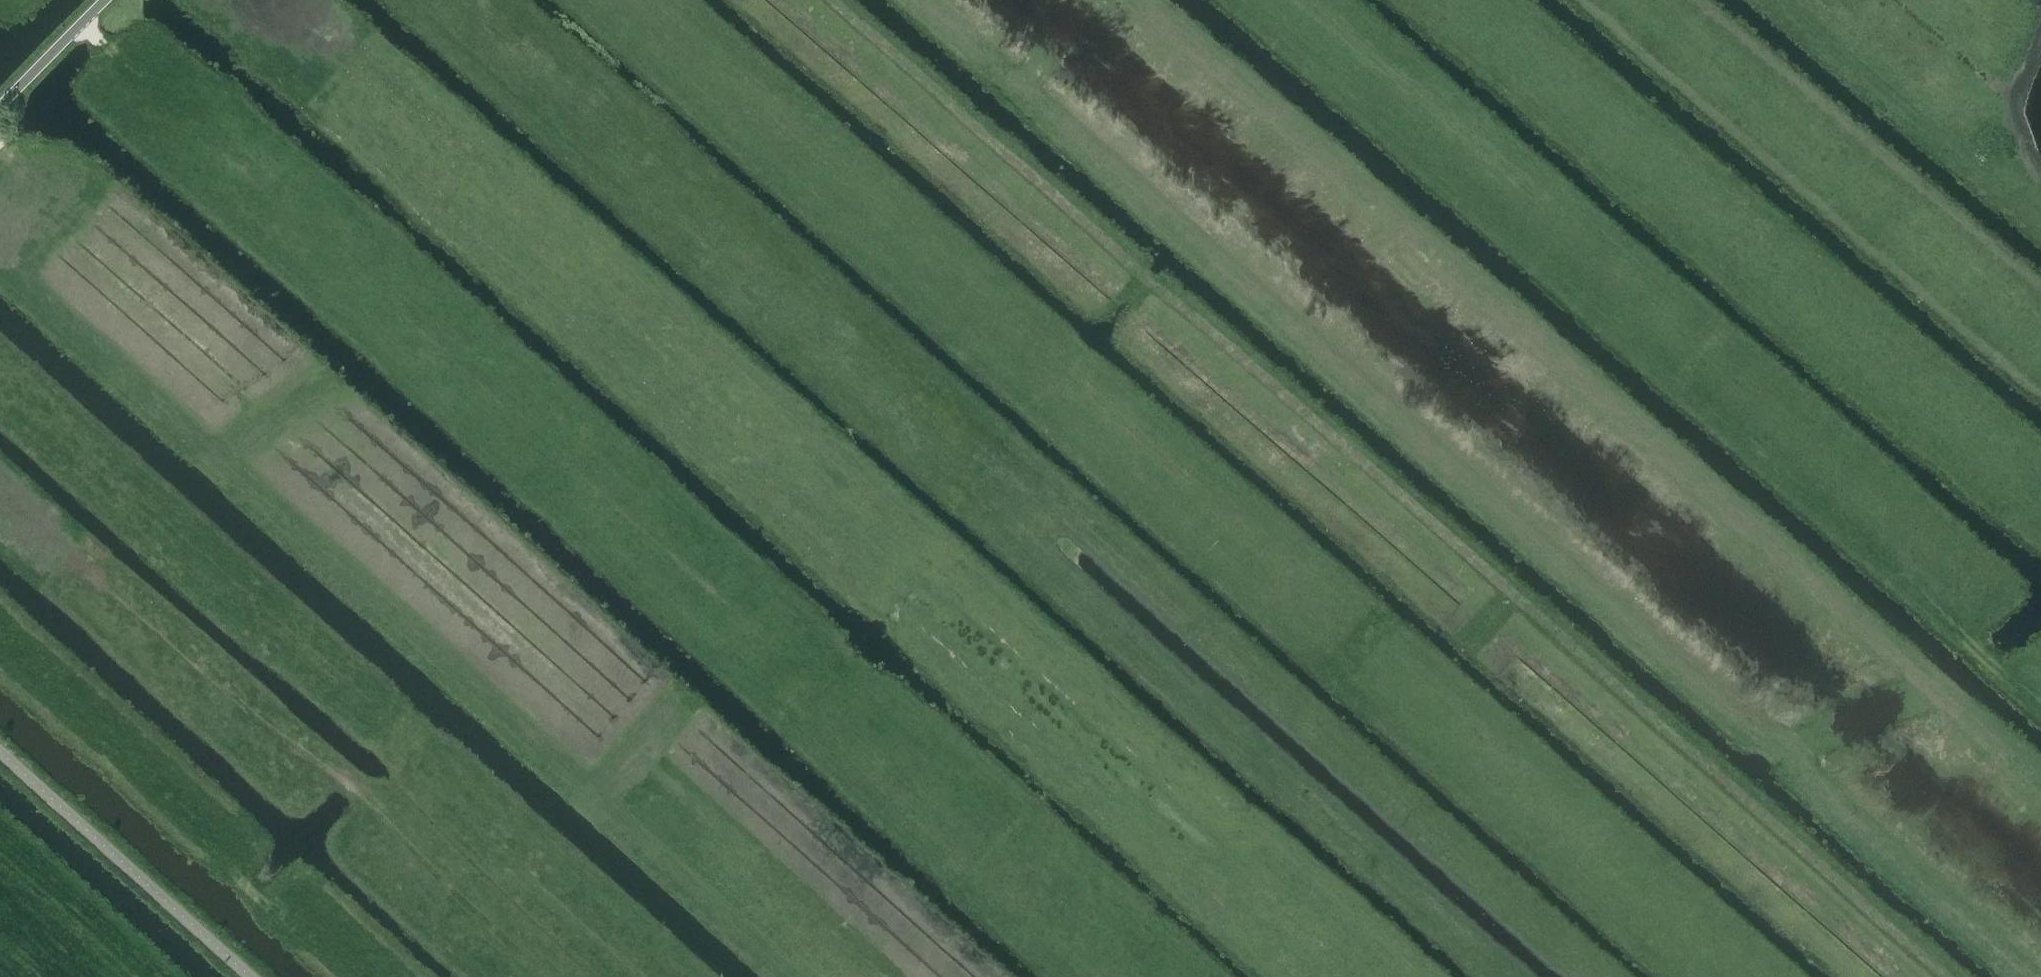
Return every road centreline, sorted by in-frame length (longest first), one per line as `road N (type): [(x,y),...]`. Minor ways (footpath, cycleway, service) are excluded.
road 1 (unclassified): [(0,105),(104,0)]

